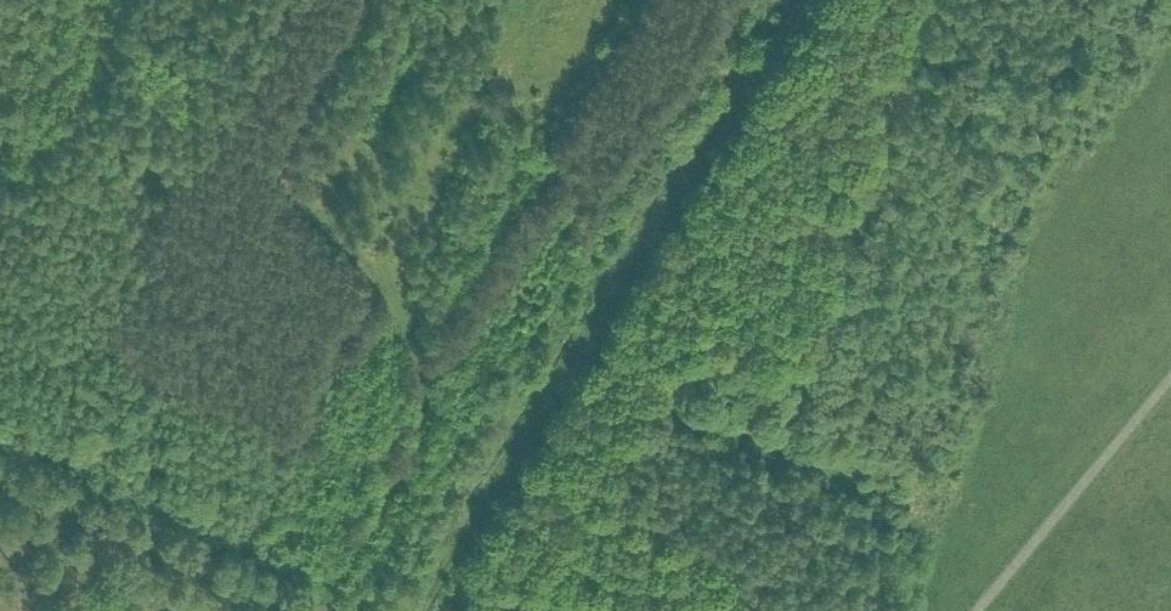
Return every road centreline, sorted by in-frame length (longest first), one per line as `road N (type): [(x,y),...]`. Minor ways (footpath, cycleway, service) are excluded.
road 1 (track): [(809,0),(429,610)]
road 2 (unclassified): [(314,610),(0,466)]

